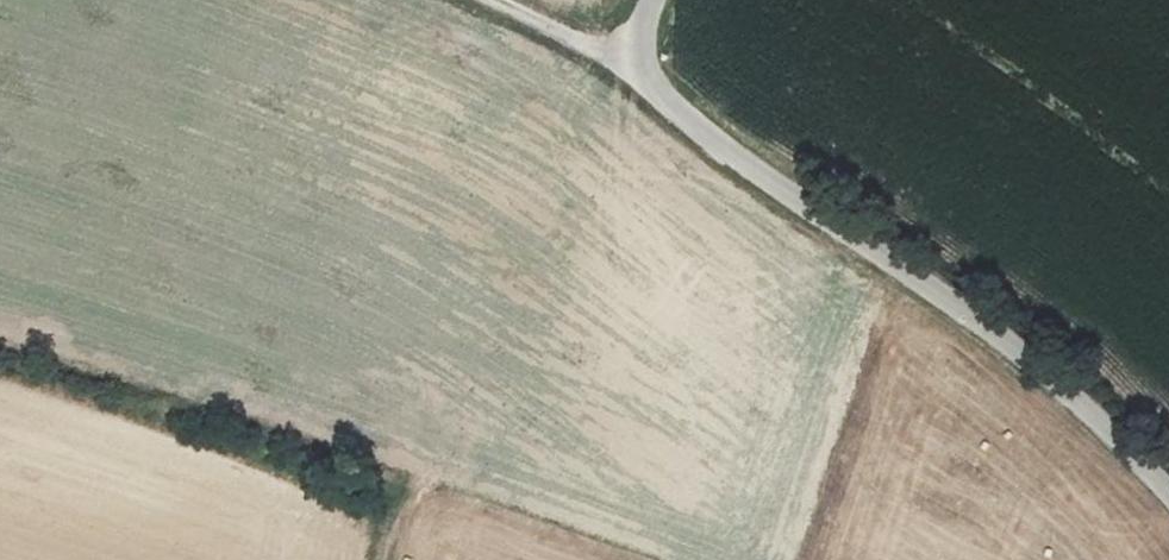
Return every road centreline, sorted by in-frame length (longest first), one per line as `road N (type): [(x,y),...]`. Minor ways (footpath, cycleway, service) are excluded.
road 1 (residential): [(1168,491),(1071,381),(626,67),(661,0)]
road 2 (track): [(626,67),(477,0)]

